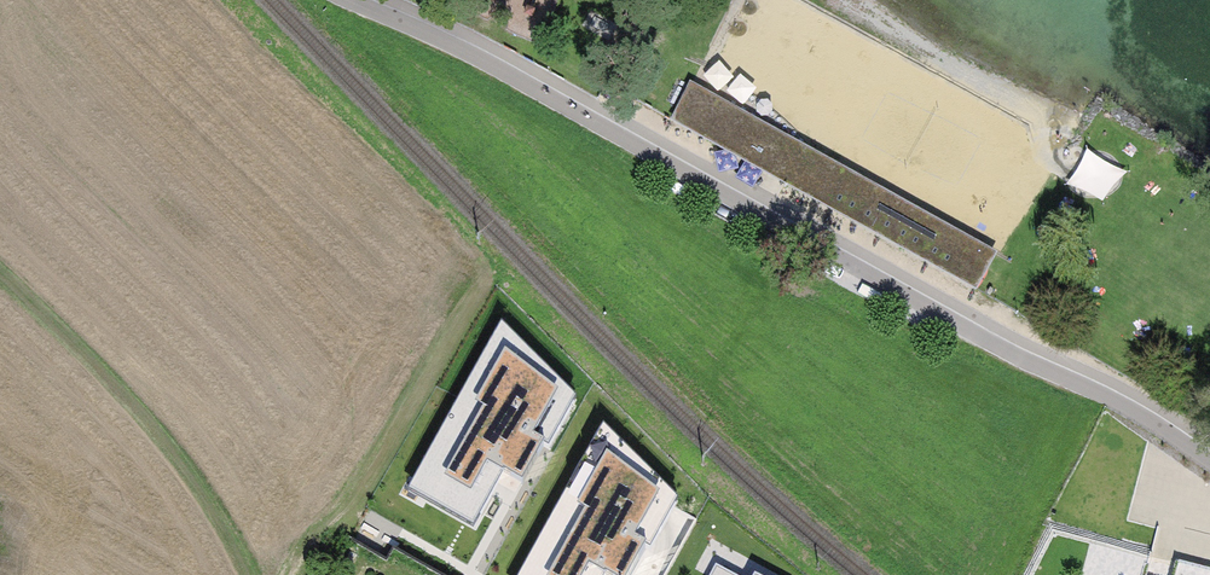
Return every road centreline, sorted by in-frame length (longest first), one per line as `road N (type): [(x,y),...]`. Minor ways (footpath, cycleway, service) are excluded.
road 1 (residential): [(1209,464),(1136,413),(986,340),(467,53),(349,0)]
road 2 (track): [(249,574),(174,449),(72,337),(0,276)]

